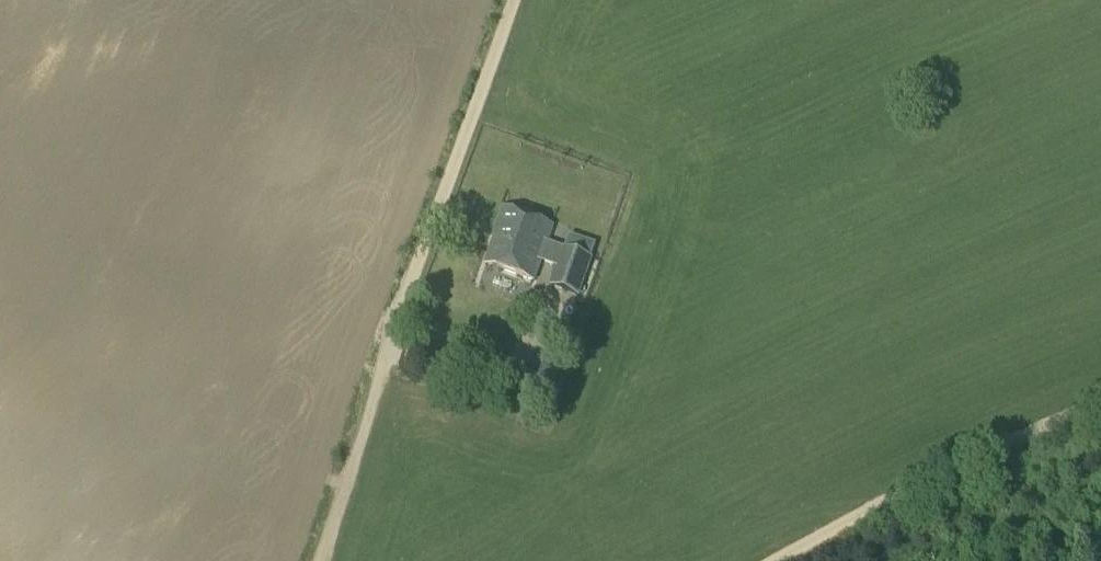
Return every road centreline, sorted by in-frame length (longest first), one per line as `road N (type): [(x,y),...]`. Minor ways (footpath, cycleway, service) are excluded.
road 1 (unclassified): [(322,560),(514,0)]
road 2 (track): [(1100,415),(888,508),(790,560)]

